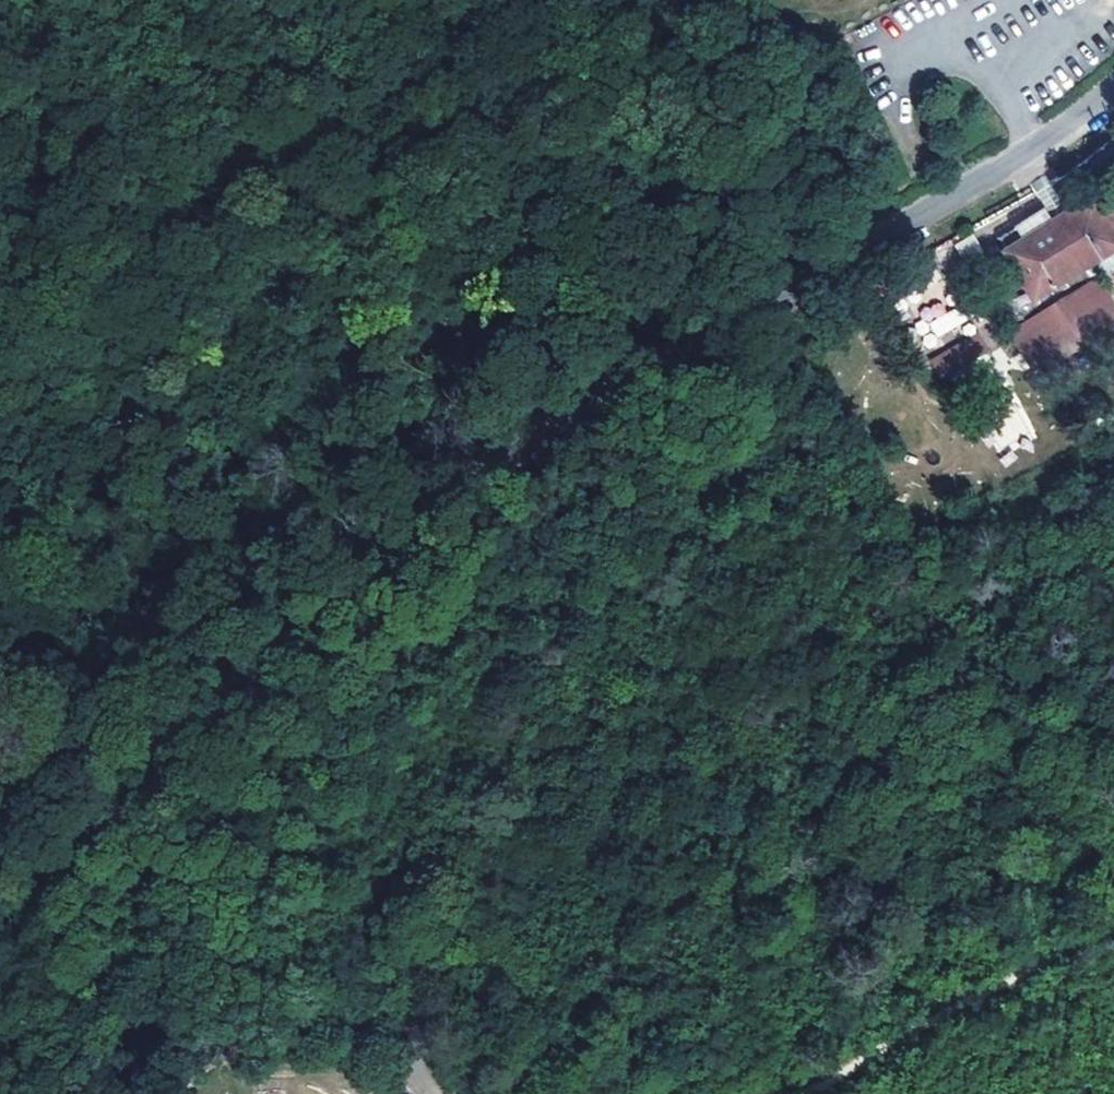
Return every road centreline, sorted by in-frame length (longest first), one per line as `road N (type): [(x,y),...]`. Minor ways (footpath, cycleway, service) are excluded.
road 1 (unclassified): [(0,1040),(78,858),(143,770),(291,621),(445,498),(533,441),(1113,94)]
road 2 (track): [(1113,927),(800,1093)]

